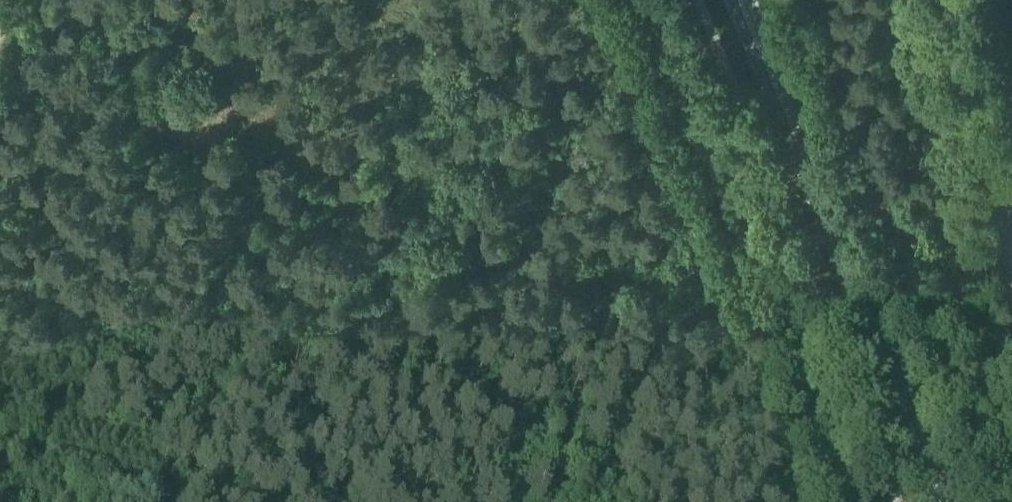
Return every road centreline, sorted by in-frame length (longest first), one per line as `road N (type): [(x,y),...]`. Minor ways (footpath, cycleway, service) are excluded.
road 1 (track): [(175,501),(262,156),(490,216)]
road 2 (track): [(848,501),(759,276),(628,0)]
road 3 (secondary): [(937,501),(741,0)]
road 4 (track): [(564,501),(628,253)]
road 5 (unclassified): [(957,0),(1011,236)]
road 6 (track): [(490,216),(523,0)]
road 7 (track): [(490,216),(628,253)]
road 8 (track): [(628,253),(762,284)]

